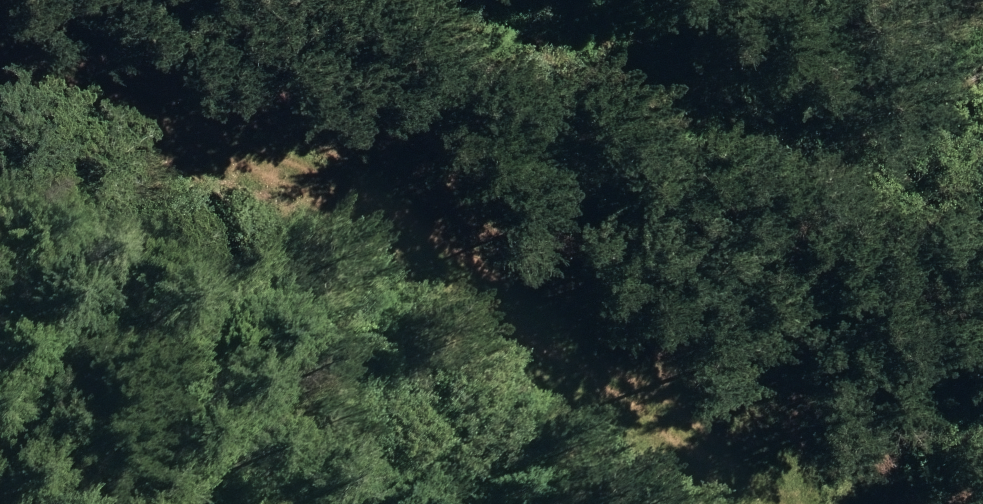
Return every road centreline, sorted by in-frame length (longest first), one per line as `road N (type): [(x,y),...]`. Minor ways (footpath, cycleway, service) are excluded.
road 1 (track): [(807,503),(720,445),(606,397),(265,217),(152,168),(0,57)]
road 2 (track): [(205,0),(329,101),(467,143),(778,201),(982,210)]

